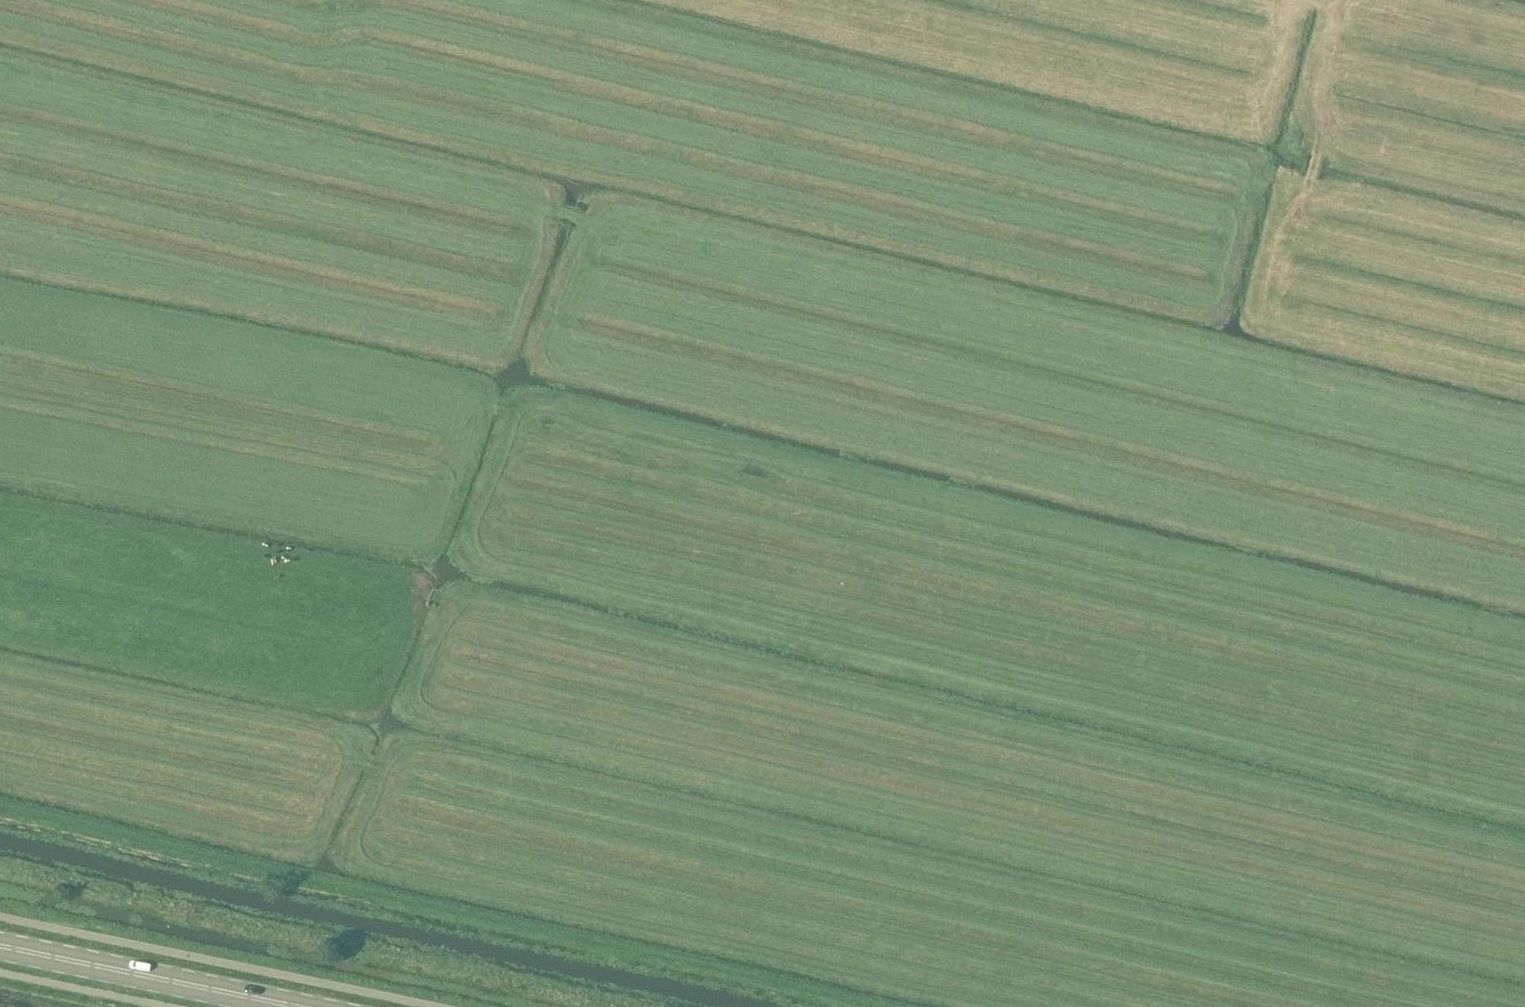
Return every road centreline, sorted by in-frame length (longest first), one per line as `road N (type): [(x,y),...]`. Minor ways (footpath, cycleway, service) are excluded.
road 1 (primary): [(294,1006),(0,946)]

